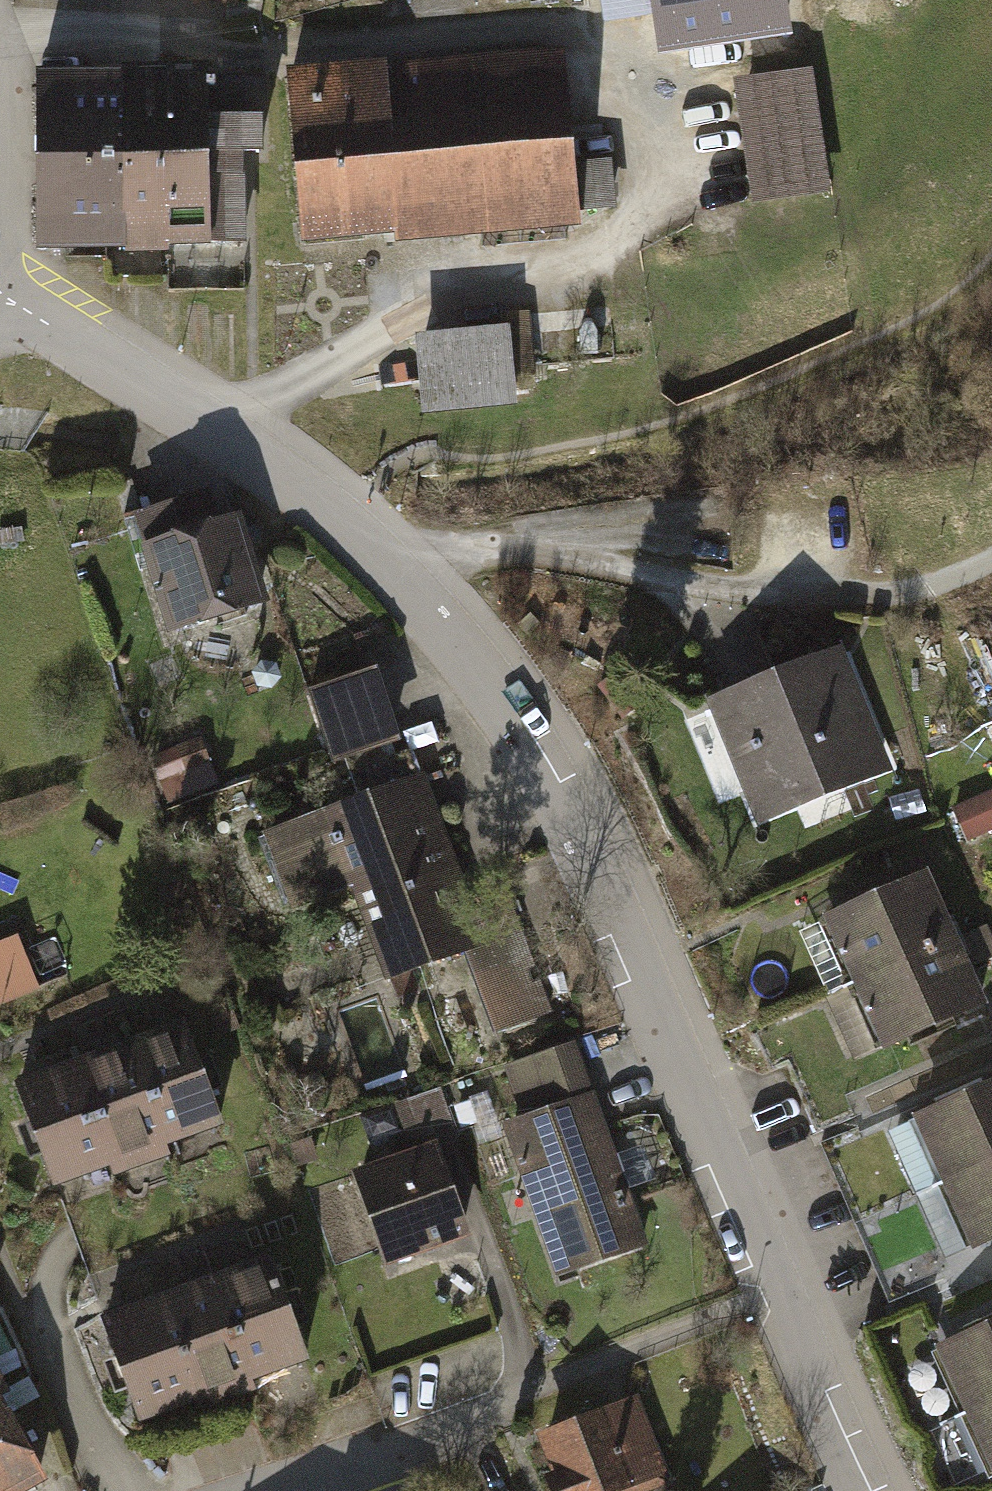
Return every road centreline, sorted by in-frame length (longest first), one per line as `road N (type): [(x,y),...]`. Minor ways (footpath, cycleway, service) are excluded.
road 1 (residential): [(1,291),(394,558),(478,665),(541,767),(641,961),(877,1490)]
road 2 (track): [(394,558),(496,548),(707,590),(854,588)]
road 3 (residential): [(287,1490),(422,1442)]
road 4 (track): [(991,560),(951,580),(854,588)]

